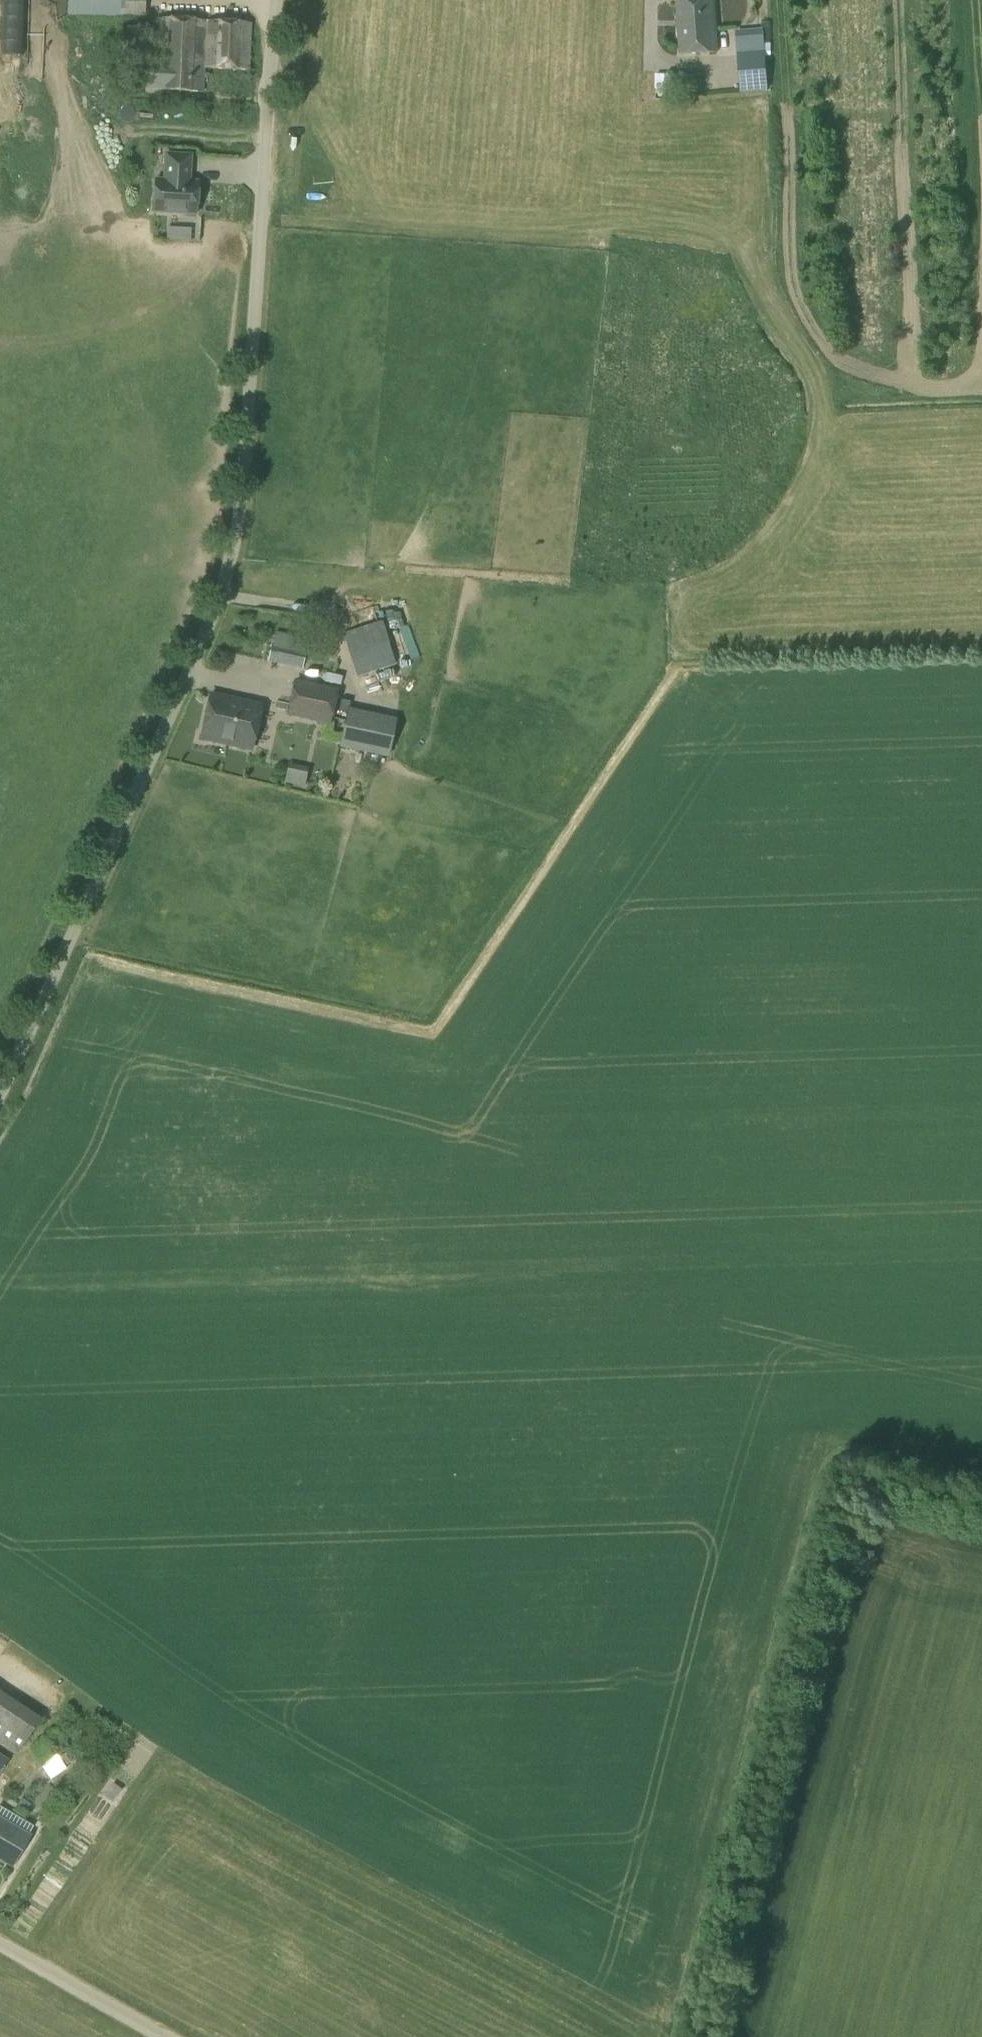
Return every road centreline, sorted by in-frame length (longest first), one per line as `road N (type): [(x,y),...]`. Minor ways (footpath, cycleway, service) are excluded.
road 1 (unclassified): [(0,1101),(77,885),(205,590),(226,496),(258,0)]
road 2 (unclassified): [(165,2036),(0,1944)]

